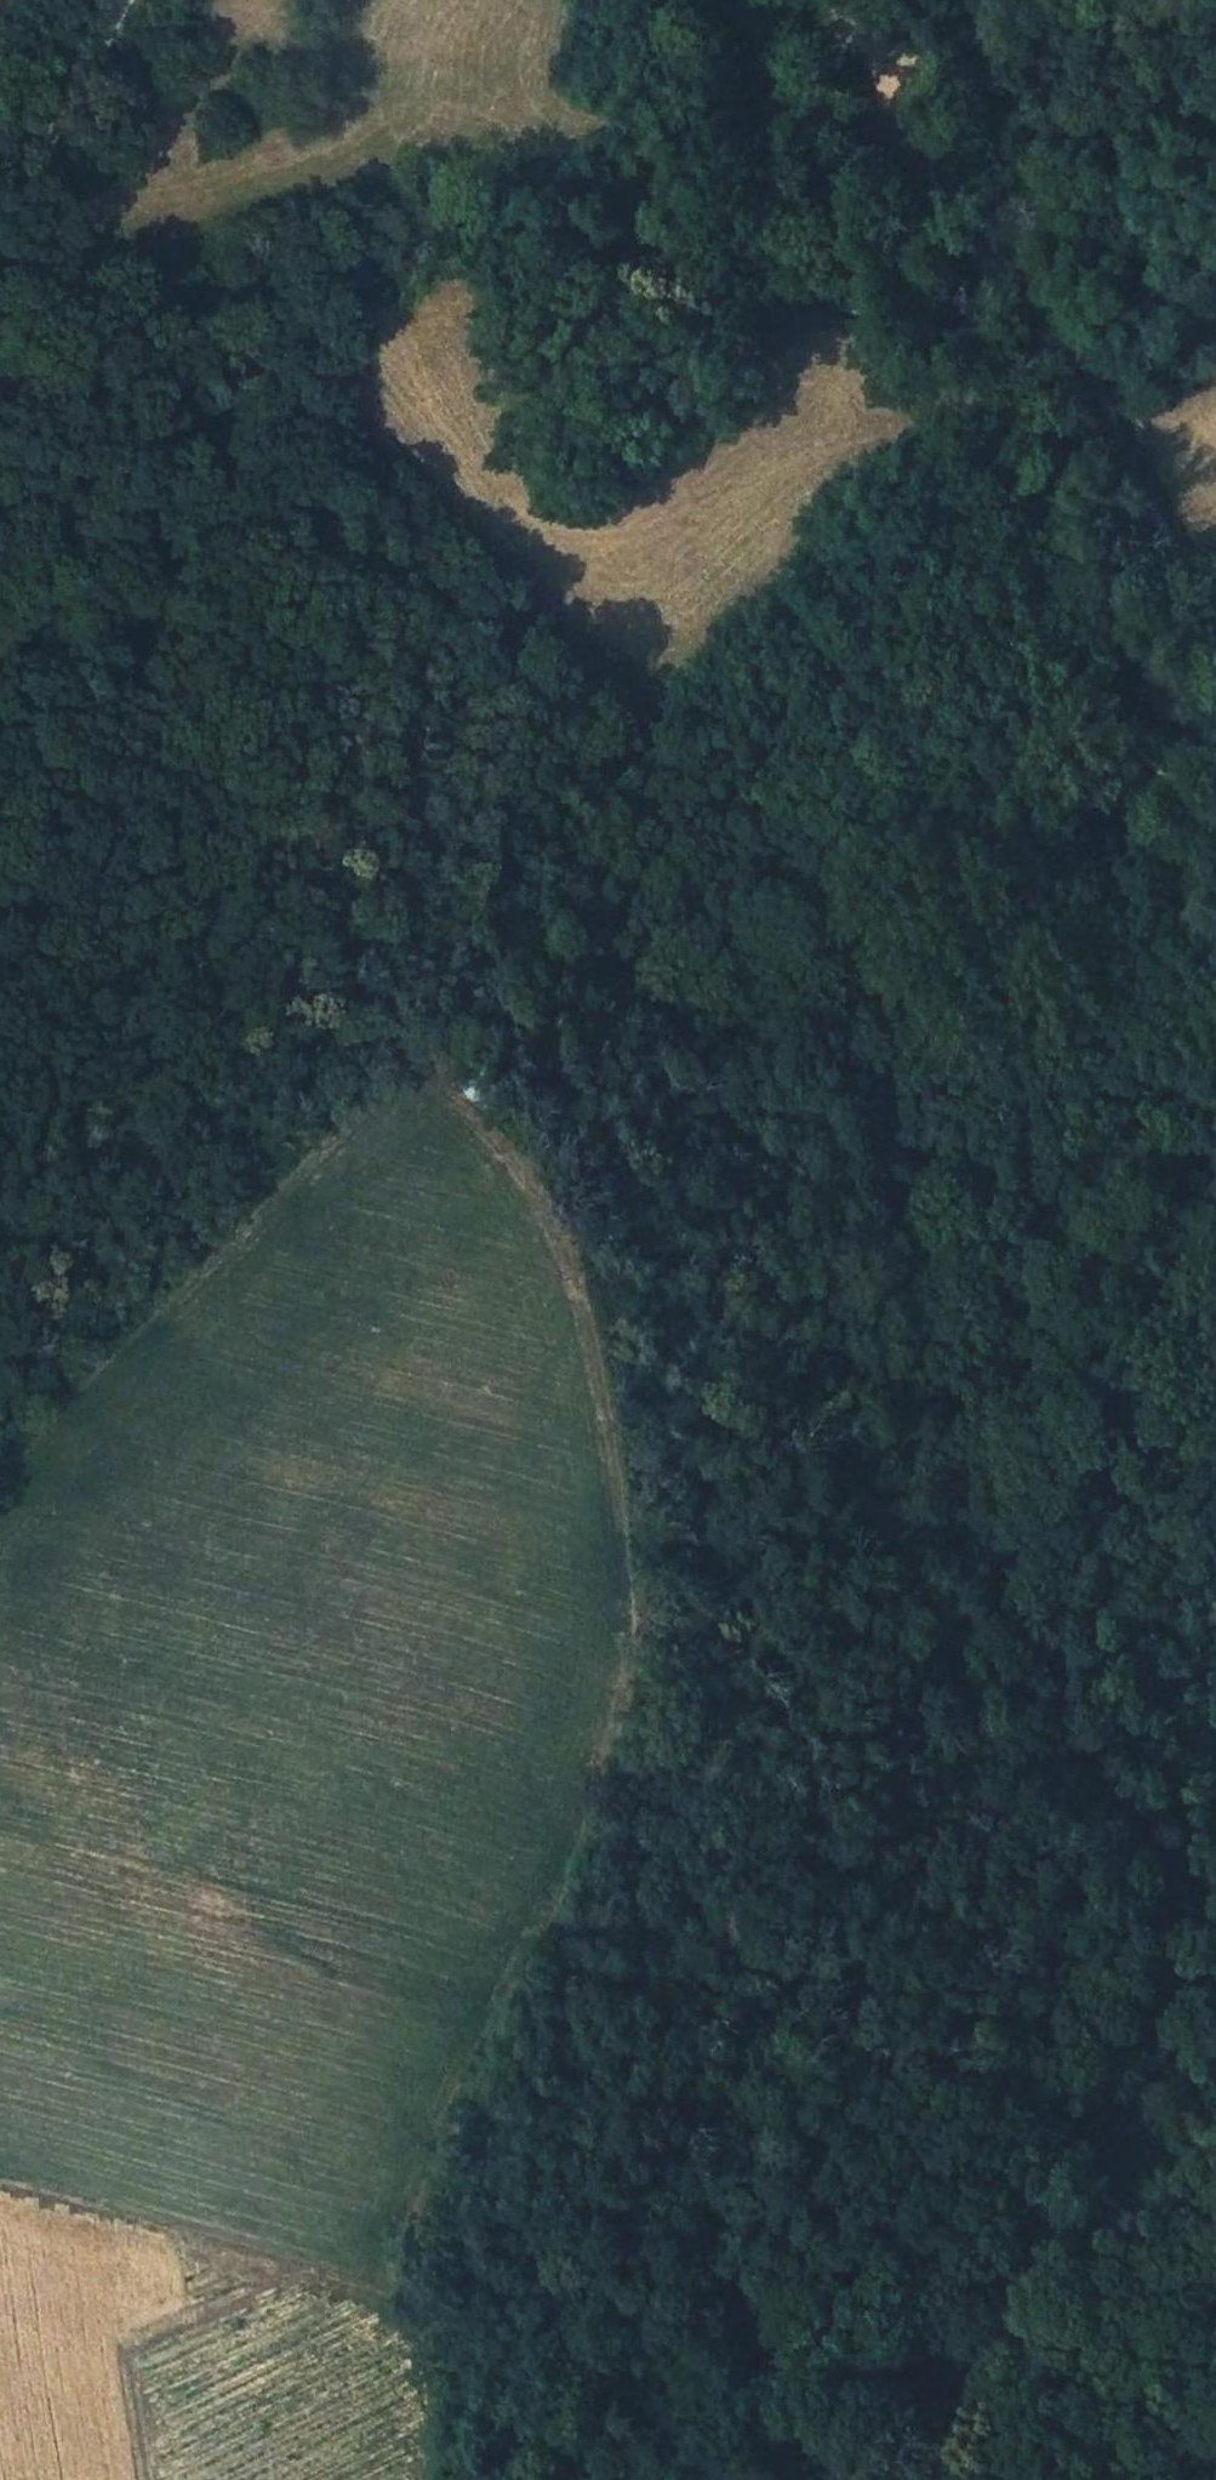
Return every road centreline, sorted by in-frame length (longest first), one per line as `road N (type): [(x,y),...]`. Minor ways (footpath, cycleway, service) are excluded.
road 1 (track): [(1028,345),(1215,665)]
road 2 (unclassified): [(0,253),(116,0)]

